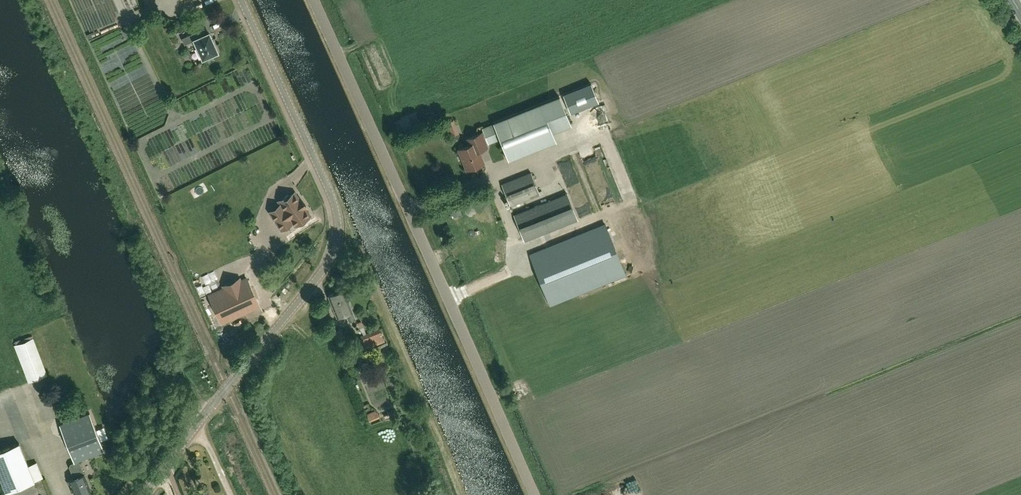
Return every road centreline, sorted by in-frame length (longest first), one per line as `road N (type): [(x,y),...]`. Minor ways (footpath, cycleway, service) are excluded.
road 1 (tertiary): [(144,494),(320,274),(338,238),(331,196),(242,0)]
road 2 (unclassified): [(536,494),(313,0)]

